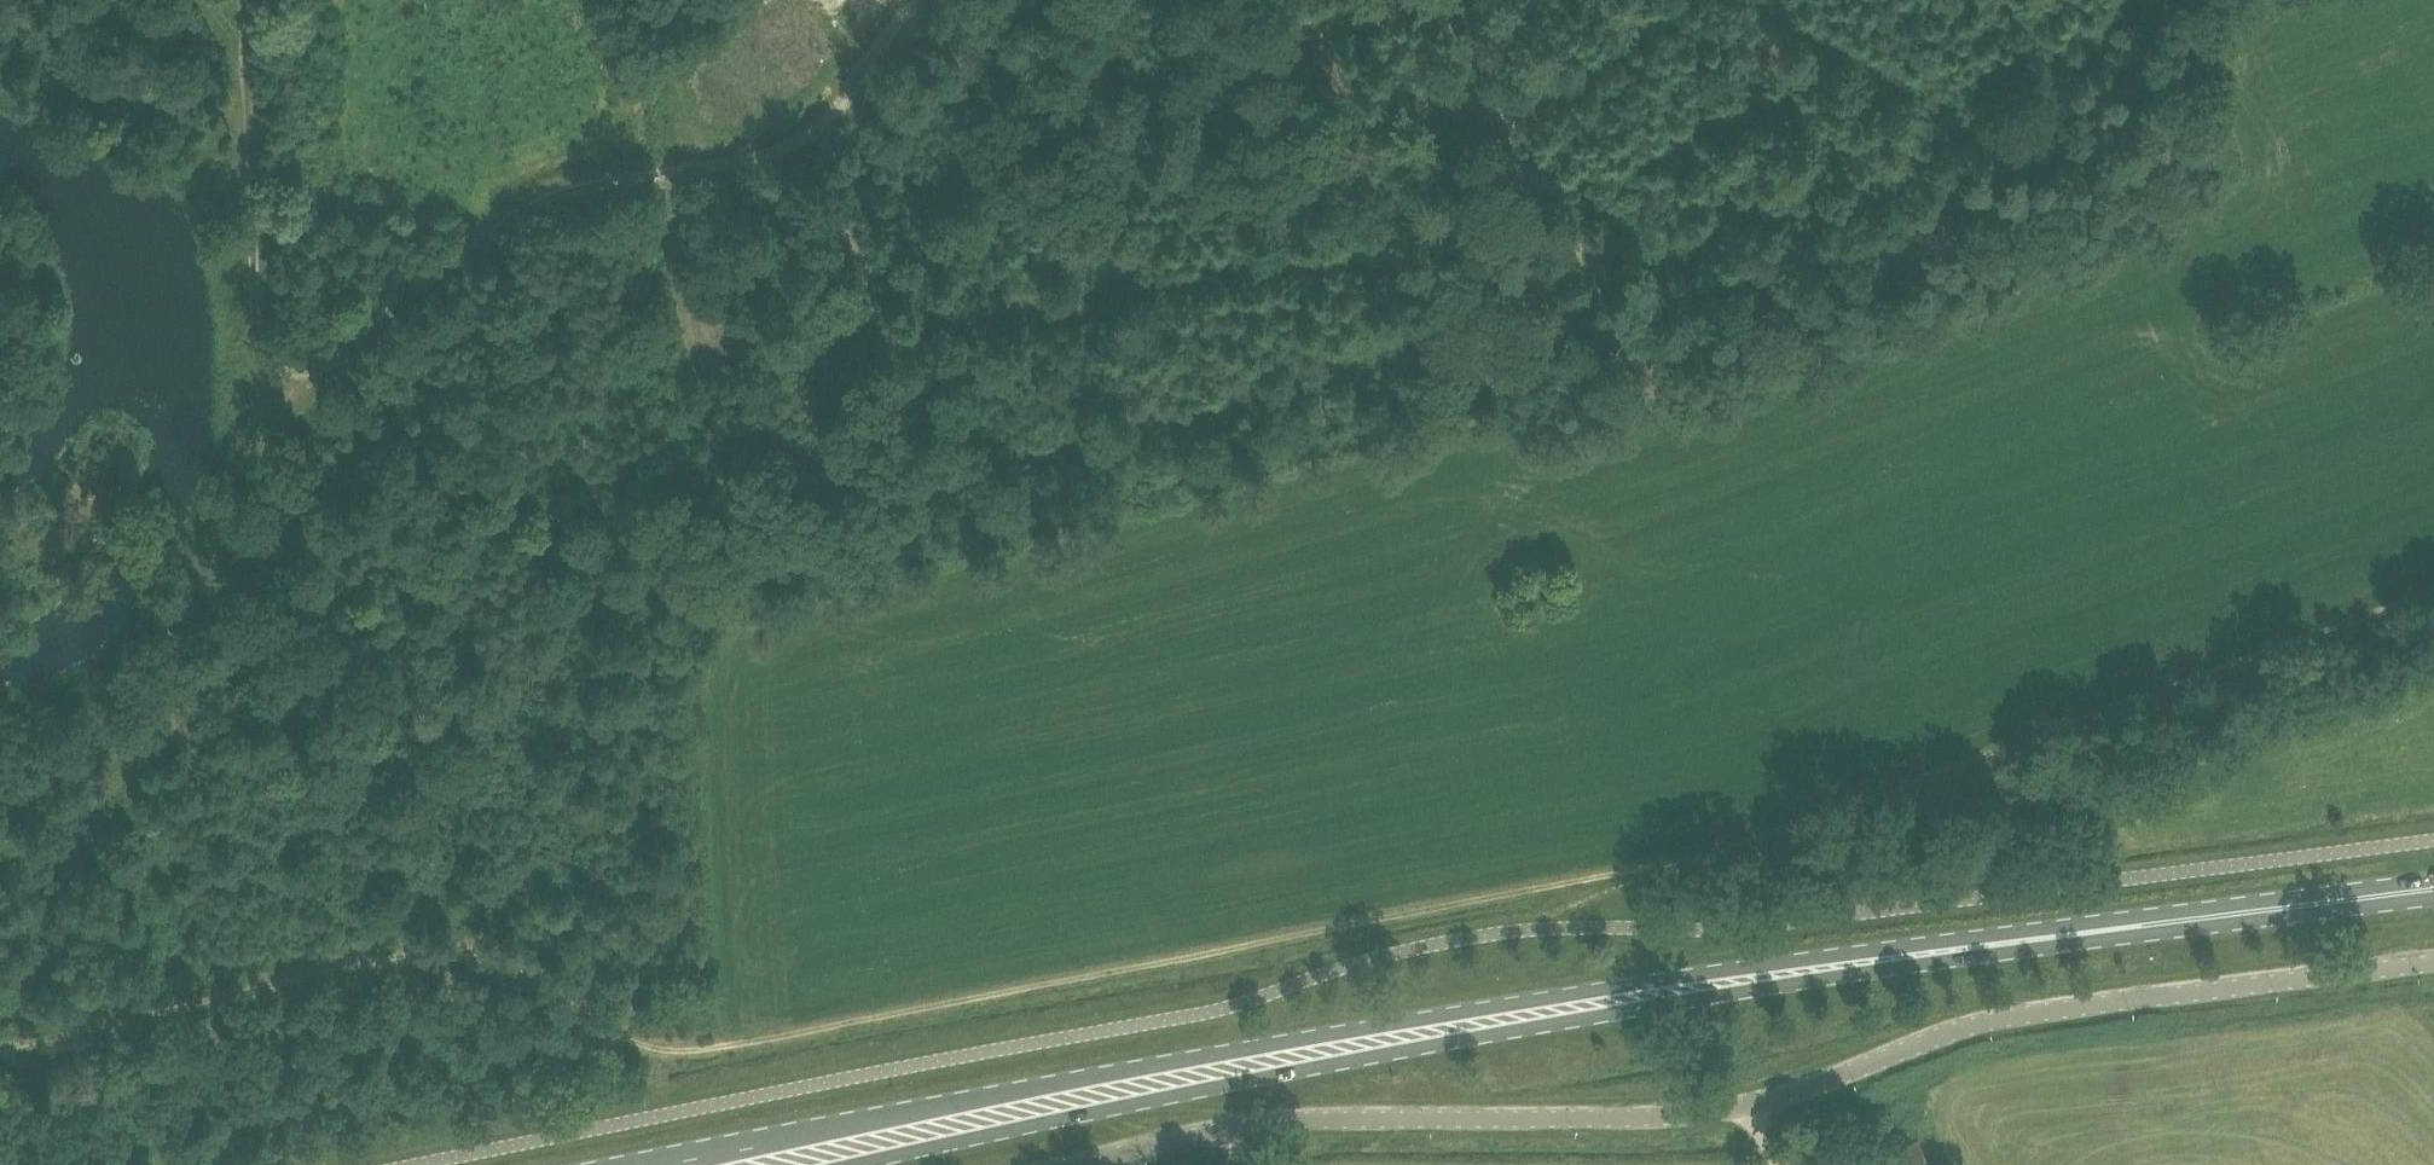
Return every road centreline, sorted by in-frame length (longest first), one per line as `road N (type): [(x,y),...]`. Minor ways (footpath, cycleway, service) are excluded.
road 1 (unclassified): [(1088,1164),(1292,1120),(1704,1113),(1789,1095),(2010,1017),(2433,963)]
road 2 (primary): [(1738,980),(1454,1014),(669,1164)]
road 3 (primary): [(866,1164),(1738,980)]
road 4 (track): [(907,0),(829,121),(792,144),(568,198),(459,257),(383,322),(248,481)]
road 5 (primary): [(2433,889),(1738,980)]

